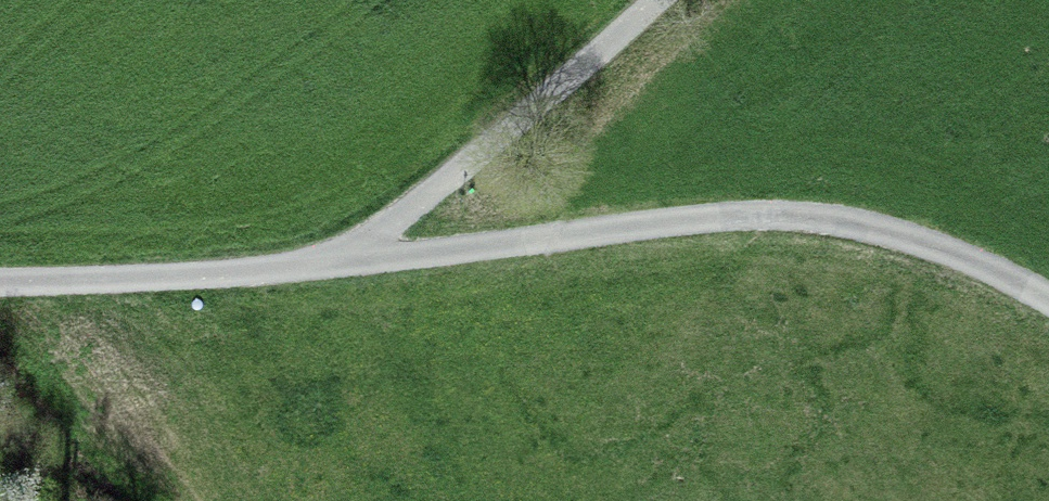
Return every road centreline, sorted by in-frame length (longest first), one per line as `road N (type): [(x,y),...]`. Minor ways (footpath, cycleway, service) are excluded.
road 1 (unclassified): [(1048,300),(965,255),(894,231),(778,214),(337,261),(0,282)]
road 2 (track): [(656,0),(484,156),(337,261)]

